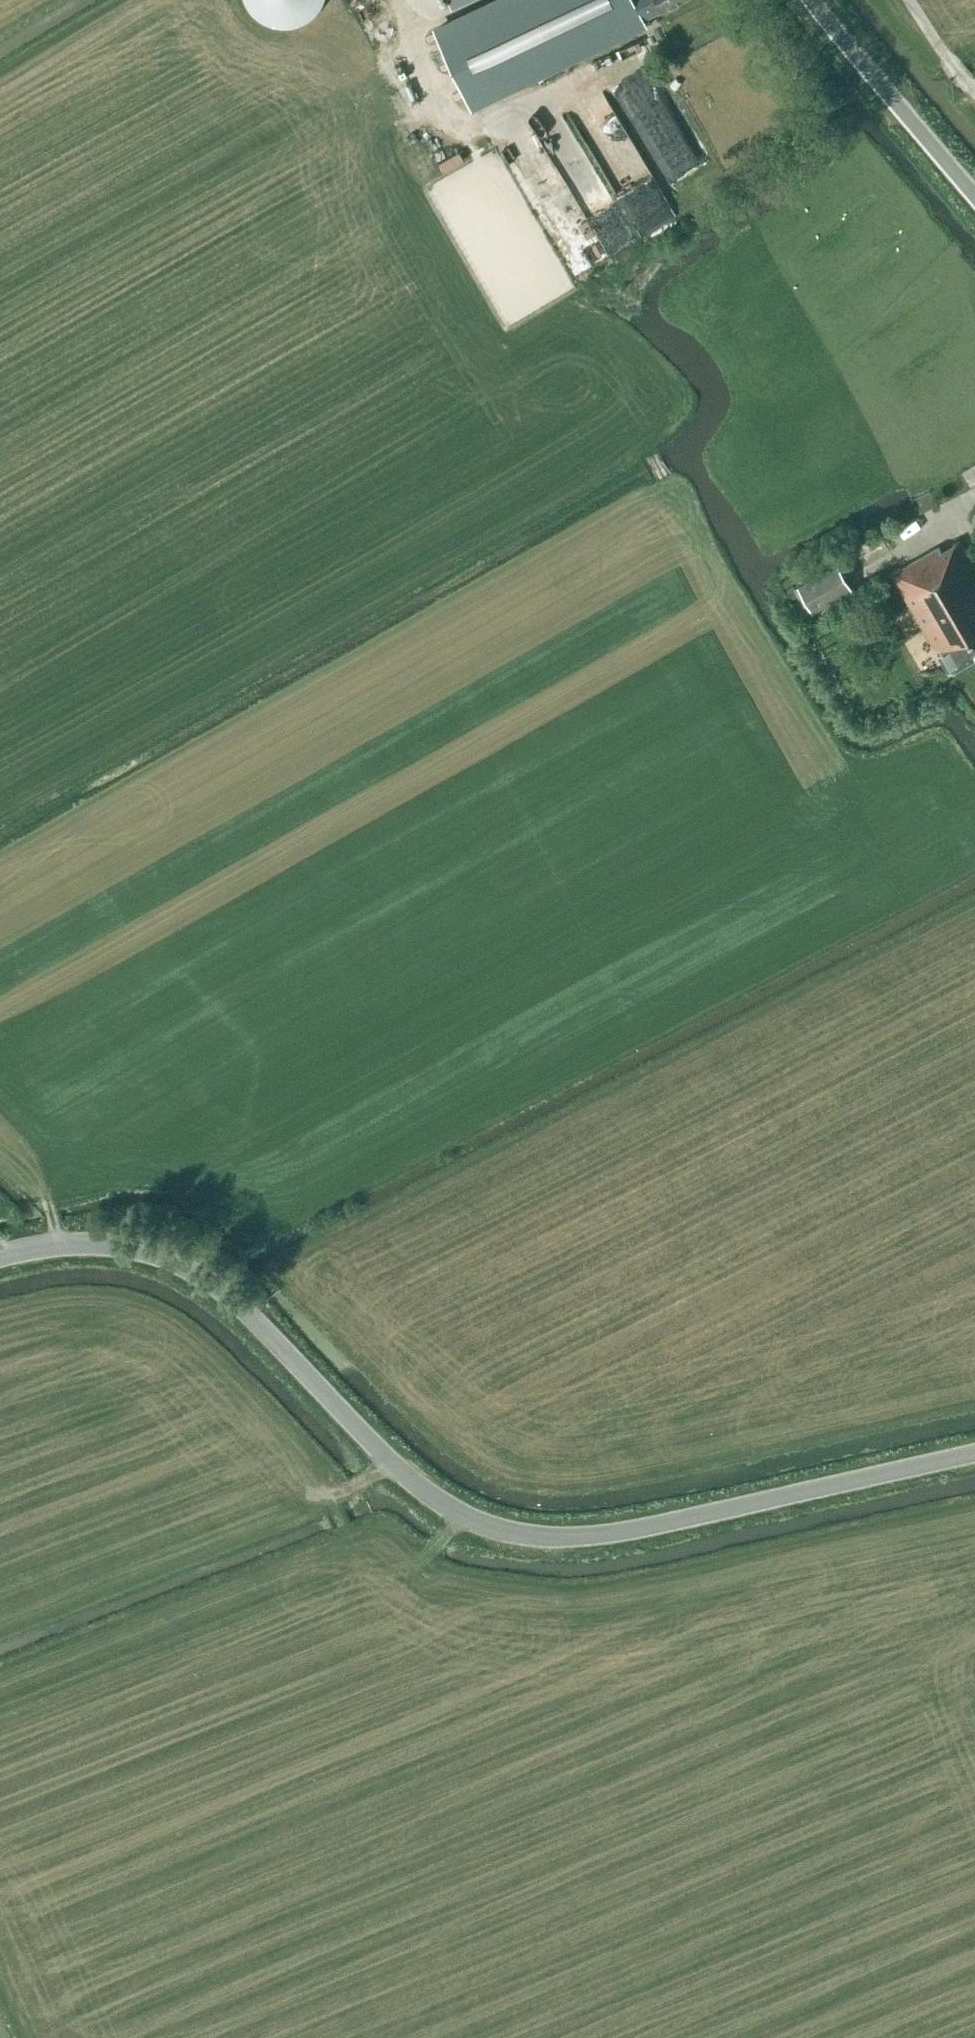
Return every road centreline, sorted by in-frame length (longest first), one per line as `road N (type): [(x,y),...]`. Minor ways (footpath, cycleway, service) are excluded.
road 1 (unclassified): [(0,1256),(100,1243),(152,1250),(189,1269),(223,1290),(407,1479),(472,1524),(517,1535),(619,1534),(974,1455)]
road 2 (unclassified): [(974,198),(810,0)]

